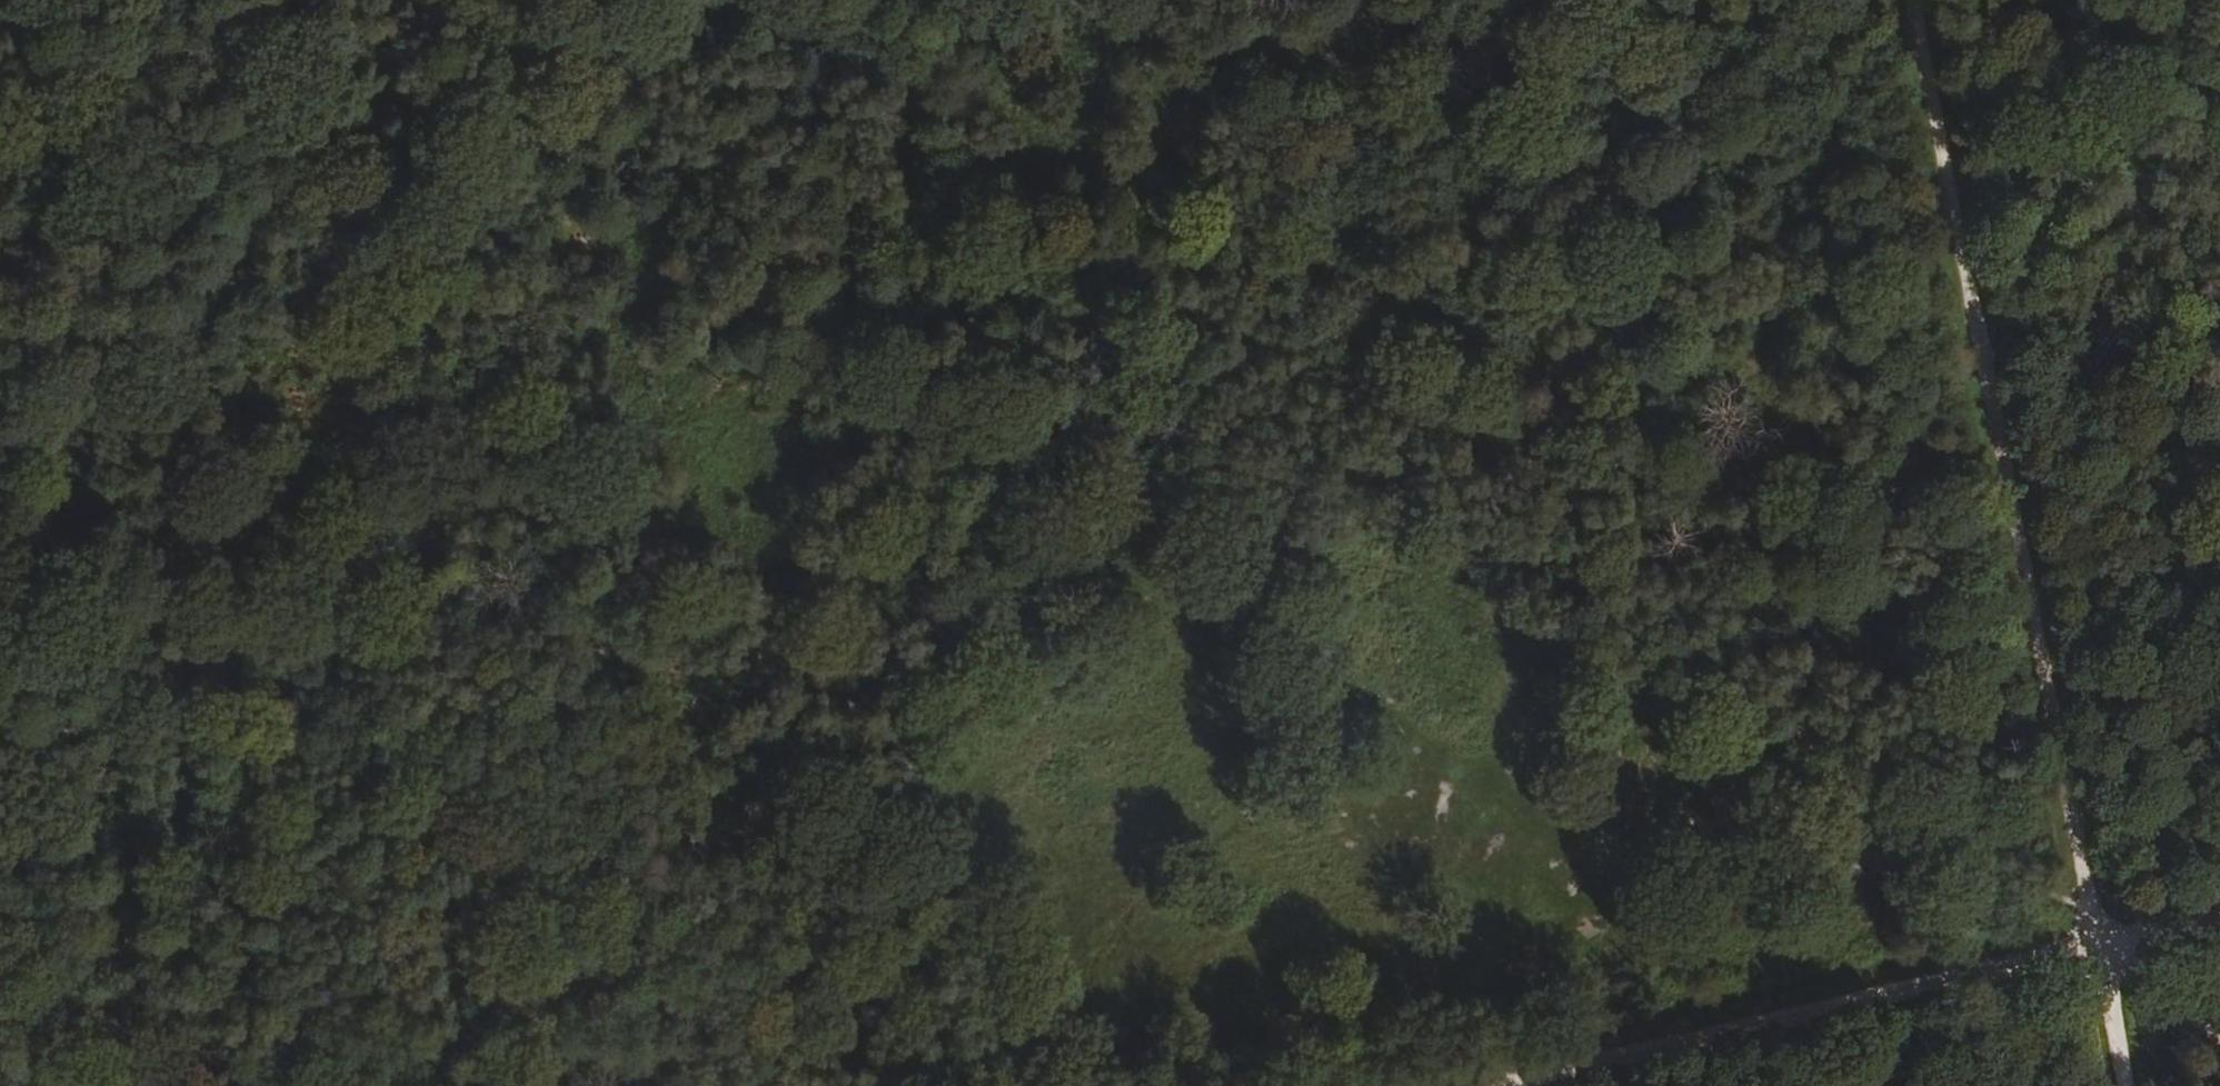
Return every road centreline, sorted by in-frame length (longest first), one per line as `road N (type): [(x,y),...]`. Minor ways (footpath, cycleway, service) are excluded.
road 1 (track): [(2098,941),(1910,0)]
road 2 (track): [(1503,1085),(2098,941)]
road 3 (track): [(2098,941),(2219,1046)]
road 4 (track): [(2126,1085),(2098,941)]
road 5 (track): [(2098,941),(2219,912)]

